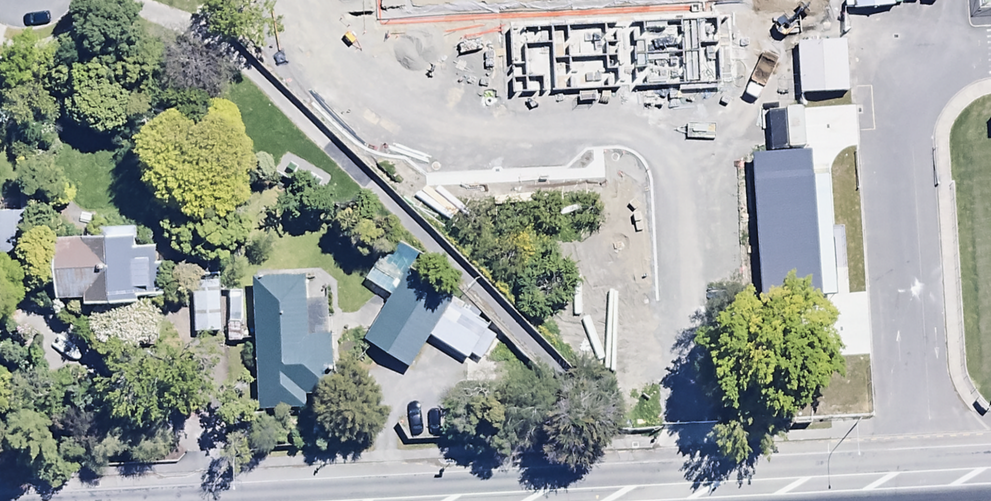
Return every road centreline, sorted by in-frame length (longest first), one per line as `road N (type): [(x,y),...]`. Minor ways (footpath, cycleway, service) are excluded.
road 1 (trunk): [(126,500),(990,457)]

